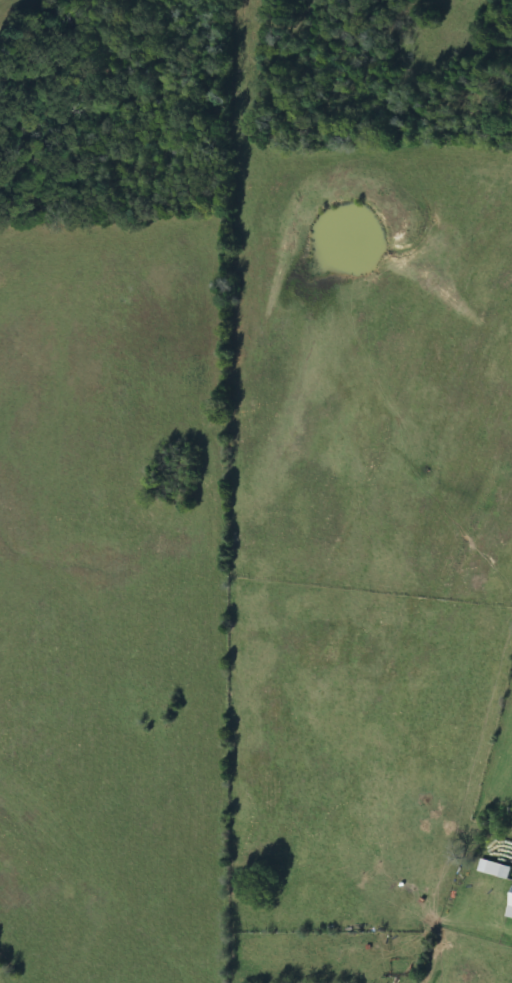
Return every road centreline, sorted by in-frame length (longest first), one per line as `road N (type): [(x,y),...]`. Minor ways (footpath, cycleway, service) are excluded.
road 1 (residential): [(511,975),(228,949),(163,914),(0,743)]

